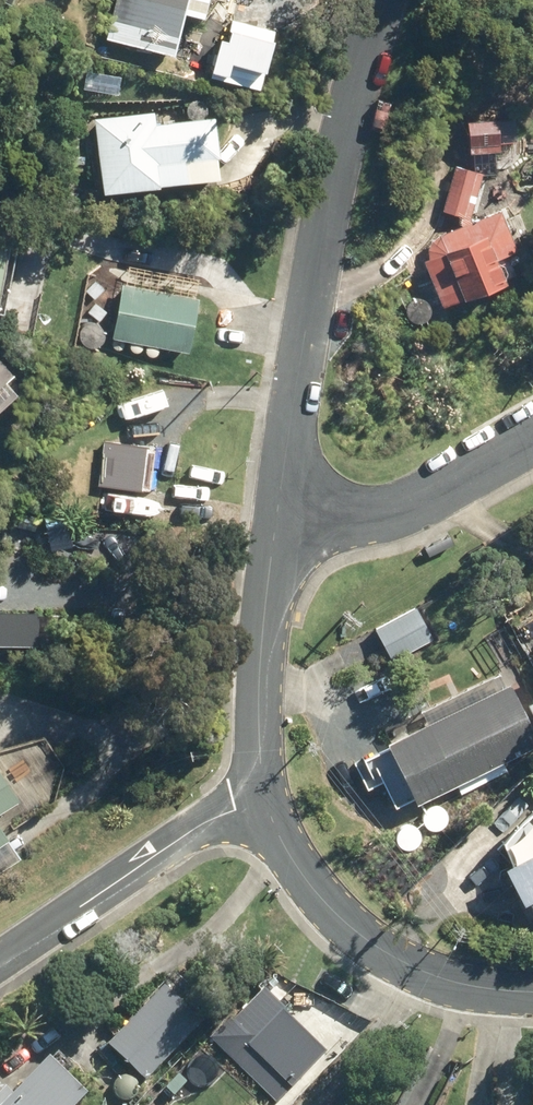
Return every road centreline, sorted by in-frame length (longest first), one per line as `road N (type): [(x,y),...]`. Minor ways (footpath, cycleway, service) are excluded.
road 1 (residential): [(277,512),(316,239),(384,0)]
road 2 (residential): [(532,989),(431,979),(393,961),(303,875),(280,844),(263,791)]
road 3 (residential): [(0,962),(263,791)]
road 4 (residential): [(263,791),(257,679),(277,512)]
road 5 (residential): [(532,443),(428,500),(380,513),(277,512)]

